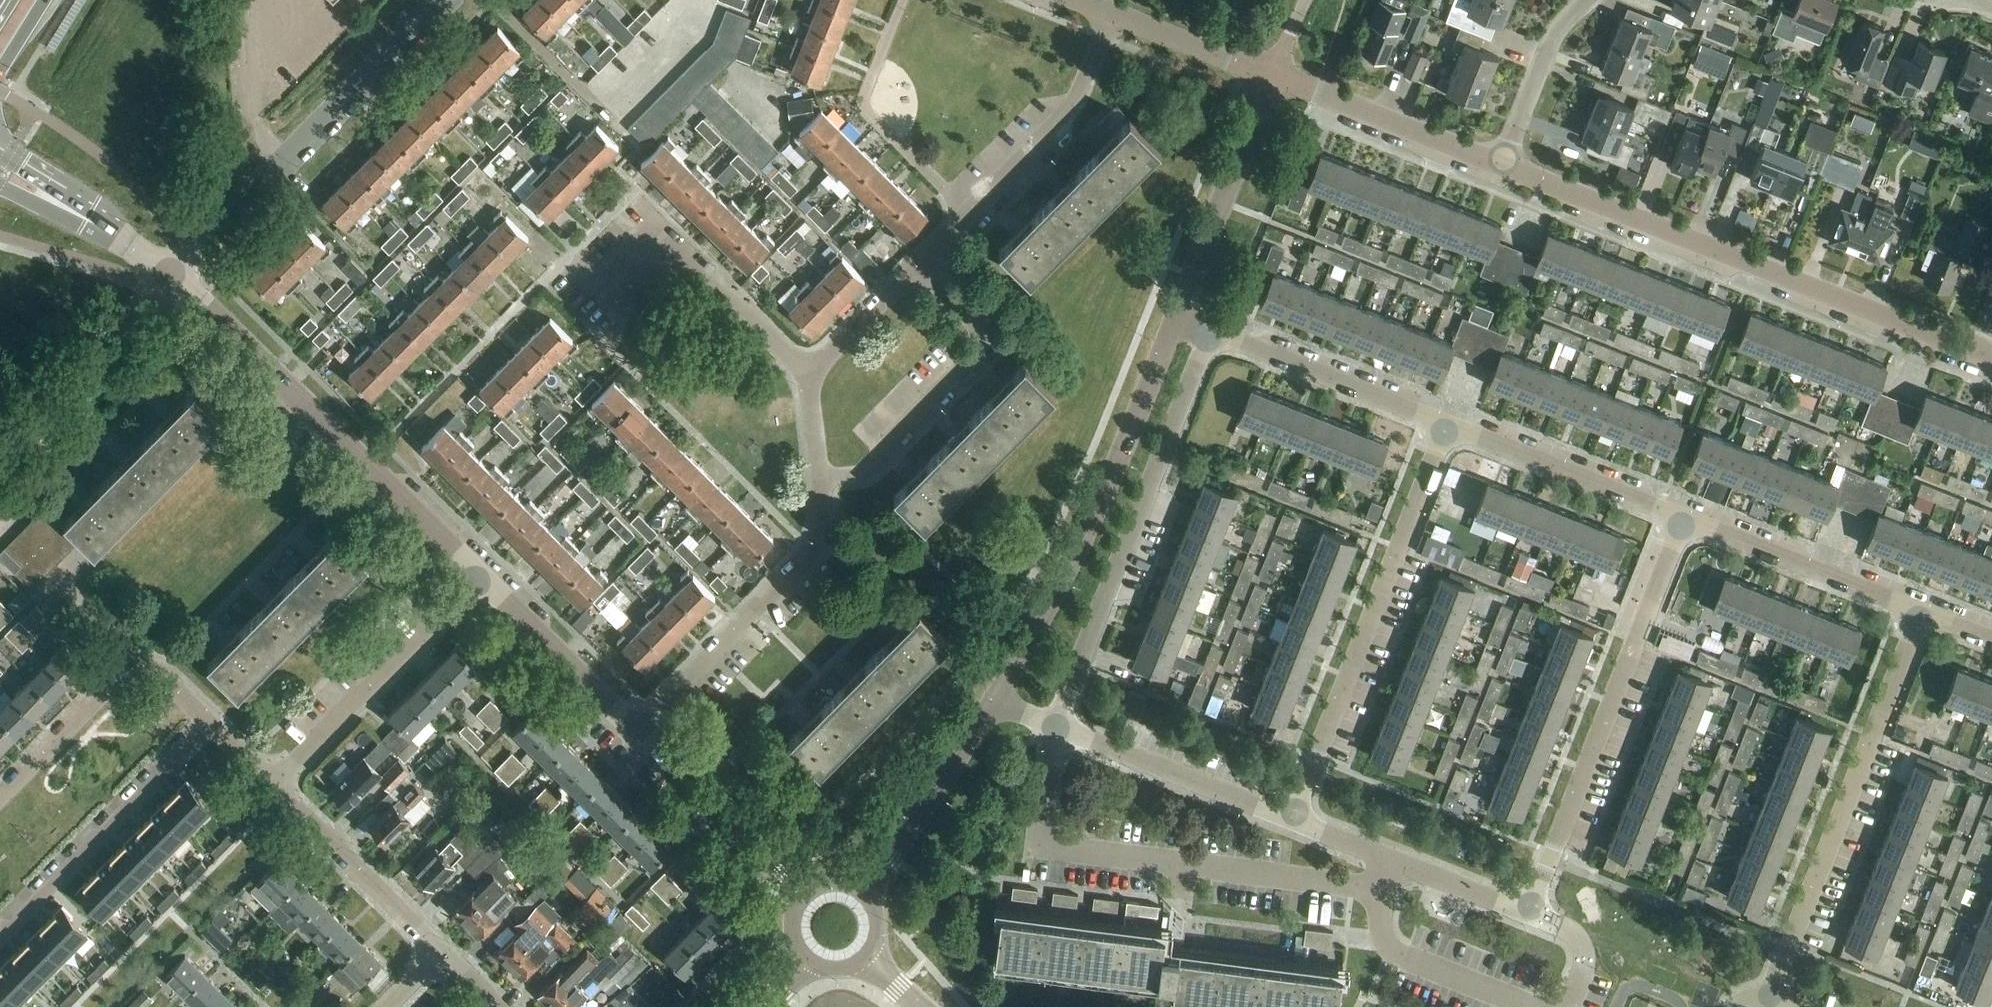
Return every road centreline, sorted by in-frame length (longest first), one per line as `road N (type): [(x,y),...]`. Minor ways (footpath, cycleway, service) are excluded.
road 1 (unclassified): [(1977,354),(1501,166)]
road 2 (residential): [(1055,727),(1041,816),(1042,835),(1056,852),(1381,894)]
road 3 (tertiary): [(170,273),(479,577)]
road 4 (residential): [(1447,425),(1290,820)]
road 5 (residential): [(1684,520),(1528,914)]
road 6 (residential): [(1055,727),(1210,334)]
road 7 (unclassified): [(994,703),(1085,538),(1175,323)]
road 8 (residential): [(1922,613),(1768,1004)]
road 9 (unclassified): [(441,0),(197,258),(170,273)]
road 10 (residential): [(0,799),(117,679),(138,669),(157,673),(275,787)]
road 11 (residential): [(916,269),(993,344),(871,474),(821,485)]
road 12 (residential): [(1111,15),(1068,114),(916,269)]
road 13 (residential): [(821,485),(814,554),(656,715),(634,727)]
road 14 (residential): [(593,291),(657,227),(809,375)]
road 15 (residential): [(479,577),(275,787)]
road 16 (unclassified): [(1175,323),(1274,76)]
road 17 (residential): [(1684,520),(1922,613)]
road 18 (residential): [(1447,425),(1684,520)]
road 19 (residential): [(1210,334),(1447,425)]
road 20 (residential): [(1290,820),(1055,727)]
road 21 (residential): [(170,273),(0,450)]
road 22 (unclassified): [(1501,166),(1274,76)]
road 23 (tertiary): [(634,727),(806,897)]
road 24 (residential): [(275,787),(441,952)]
road 25 (unclassified): [(861,894),(994,703)]
road 26 (tertiary): [(479,577),(634,727)]
road 27 (residential): [(1381,894),(1383,935),(1396,954),(1530,1006)]
road 28 (residential): [(1591,0),(1555,35),(1501,166)]
road 29 (unclassified): [(1274,76),(1111,15)]
road 30 (tertiary): [(120,239),(98,208),(0,149)]
road 31 (residential): [(916,269),(809,375)]
road 32 (residential): [(1528,914),(1394,861)]
road 33 (tertiary): [(0,189),(120,239)]

